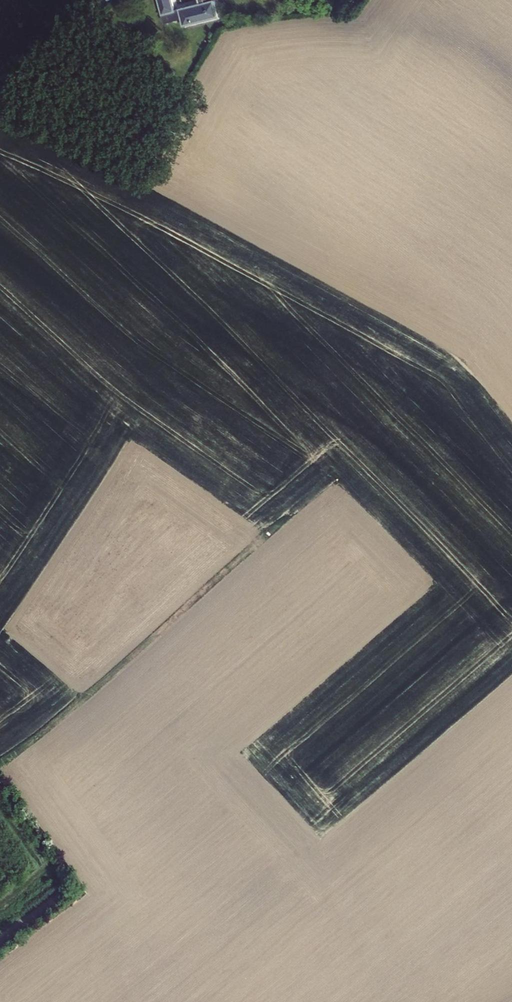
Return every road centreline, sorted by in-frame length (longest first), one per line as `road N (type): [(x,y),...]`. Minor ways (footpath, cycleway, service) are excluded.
road 1 (residential): [(102,0),(0,98)]

